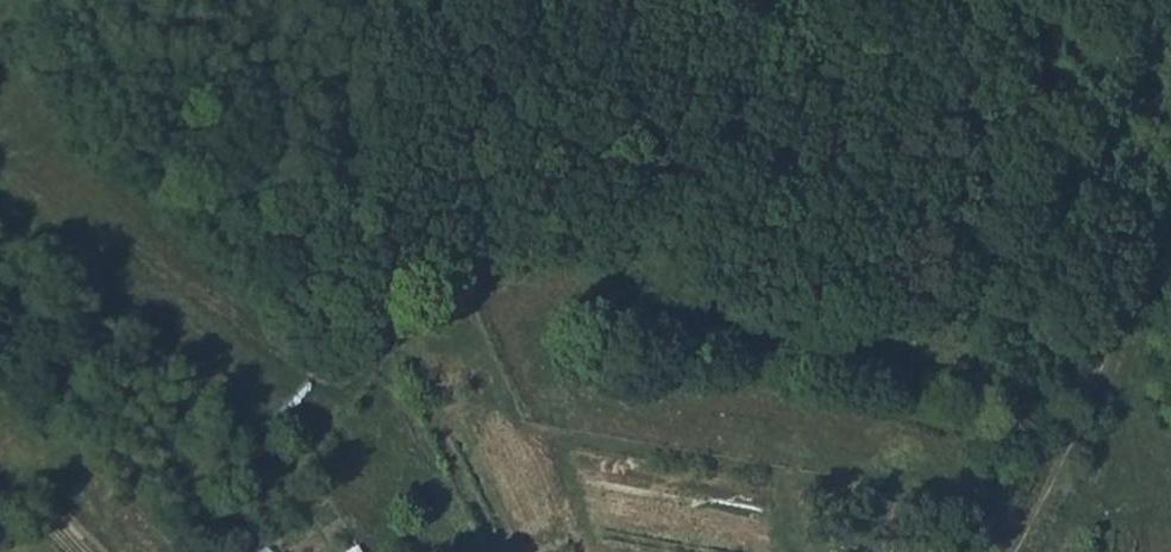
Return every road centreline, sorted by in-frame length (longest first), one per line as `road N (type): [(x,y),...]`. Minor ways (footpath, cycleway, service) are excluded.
road 1 (track): [(1014,551),(1034,518),(1145,217),(728,0)]
road 2 (unclassified): [(360,0),(424,155)]

